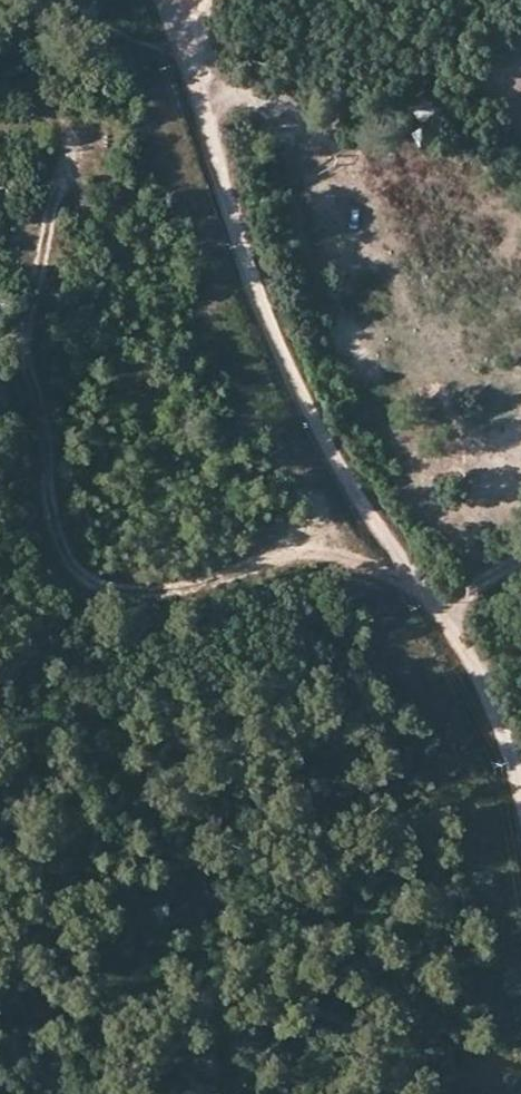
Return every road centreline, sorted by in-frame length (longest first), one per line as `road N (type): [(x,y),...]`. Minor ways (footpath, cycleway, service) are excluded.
road 1 (track): [(413,578),(310,555),(143,598),(74,570),(48,498),(25,327),(70,135)]
road 2 (track): [(520,795),(463,649),(350,491),(276,339),(237,241),(196,89)]

